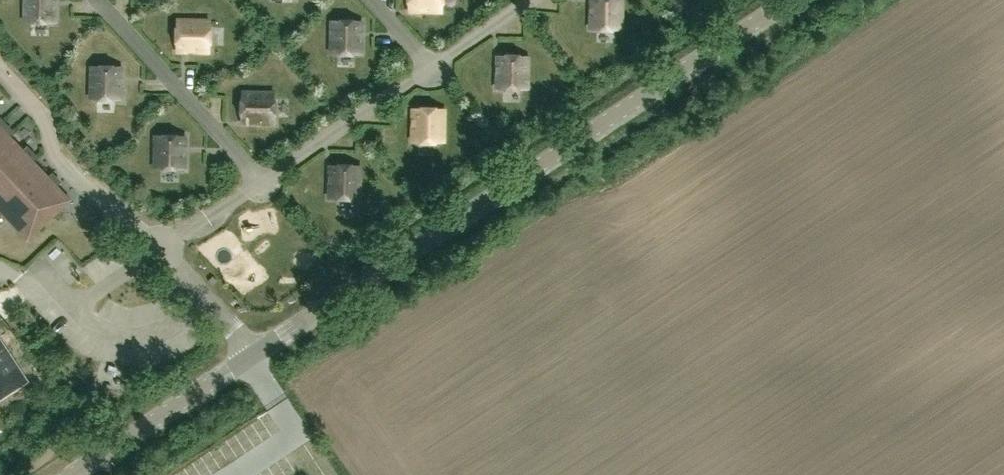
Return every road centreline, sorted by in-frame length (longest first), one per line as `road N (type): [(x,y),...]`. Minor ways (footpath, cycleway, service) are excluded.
road 1 (unclassified): [(70,474),(788,0)]

